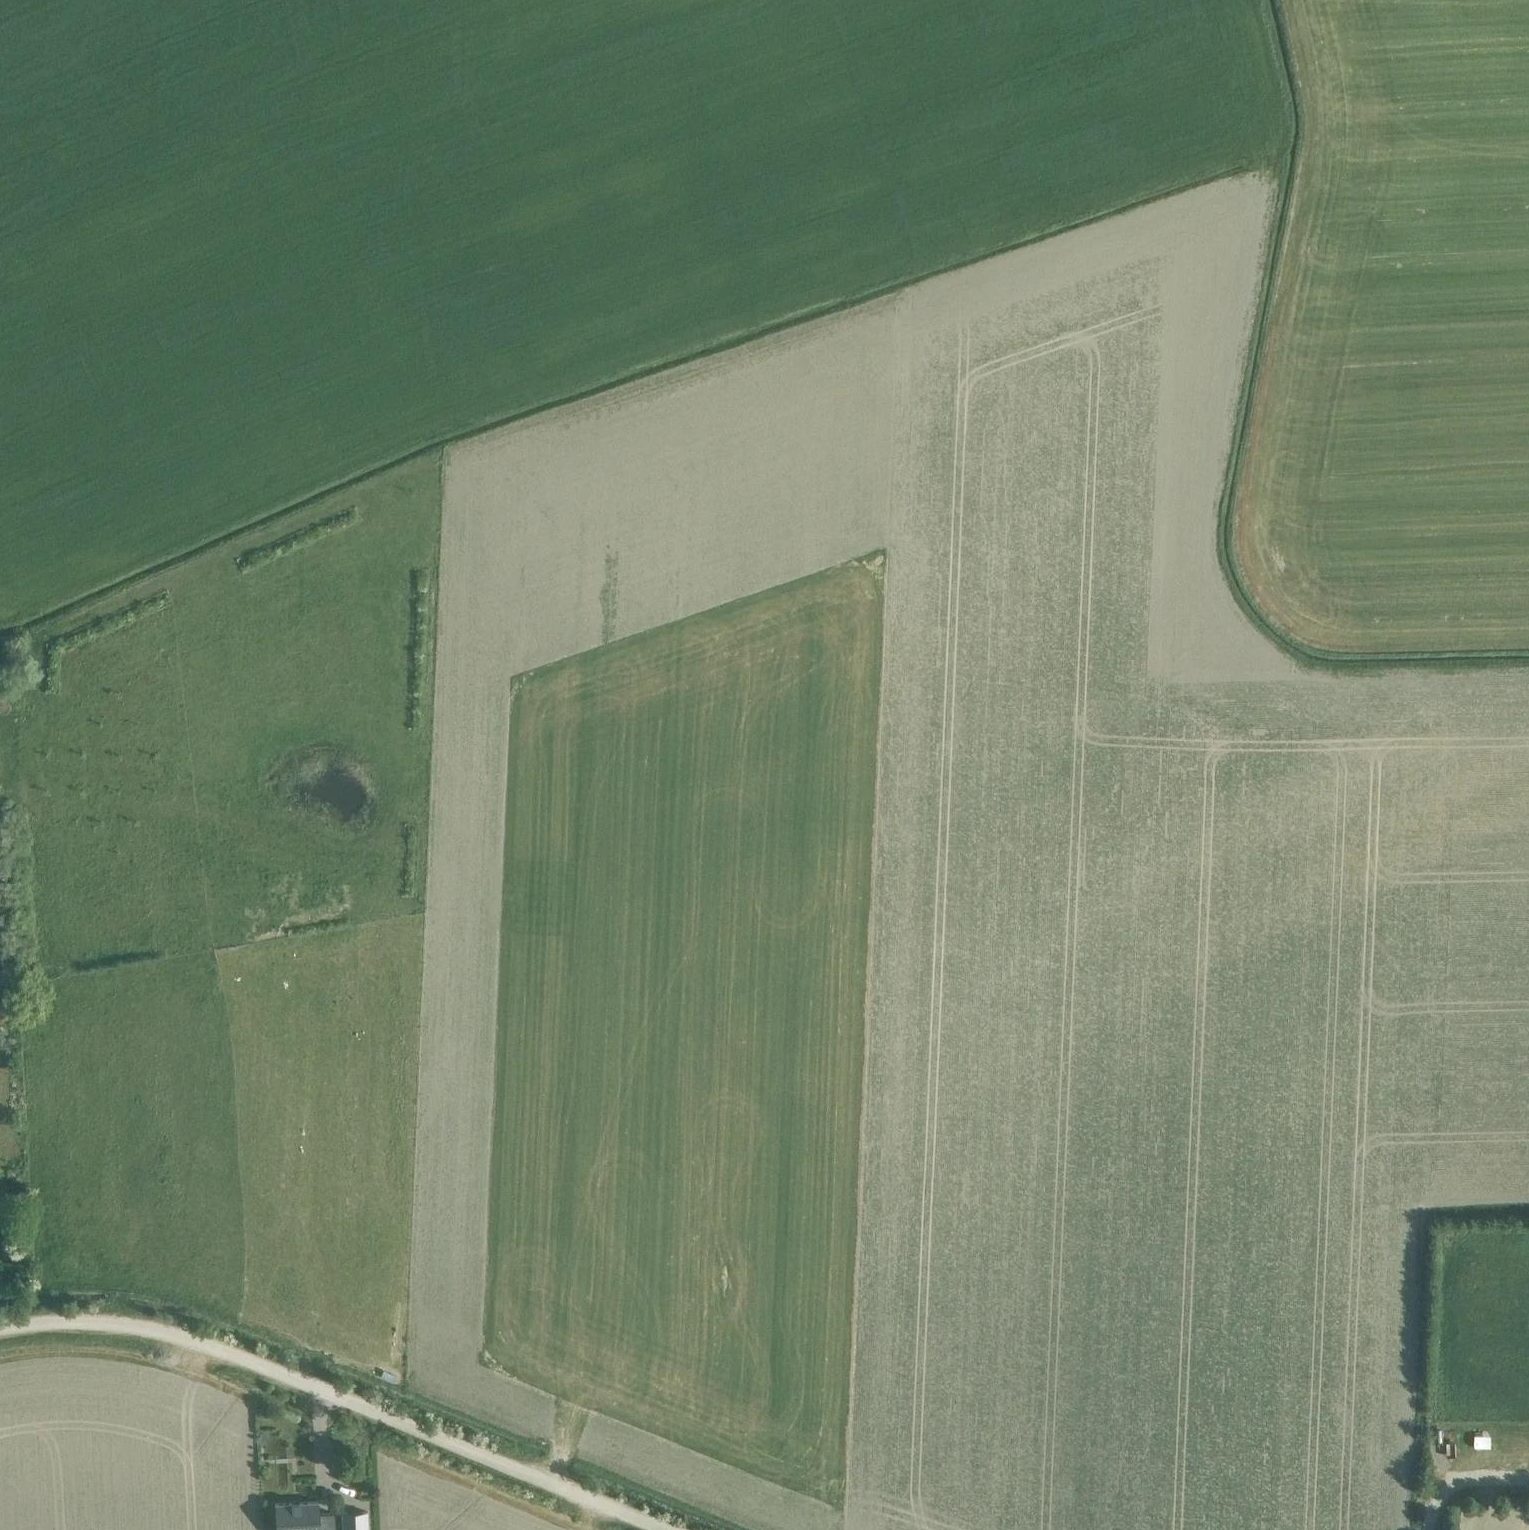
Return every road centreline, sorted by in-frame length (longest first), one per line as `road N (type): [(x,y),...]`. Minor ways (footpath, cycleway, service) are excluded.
road 1 (unclassified): [(673,1529),(275,1366),(111,1324),(0,1330)]

